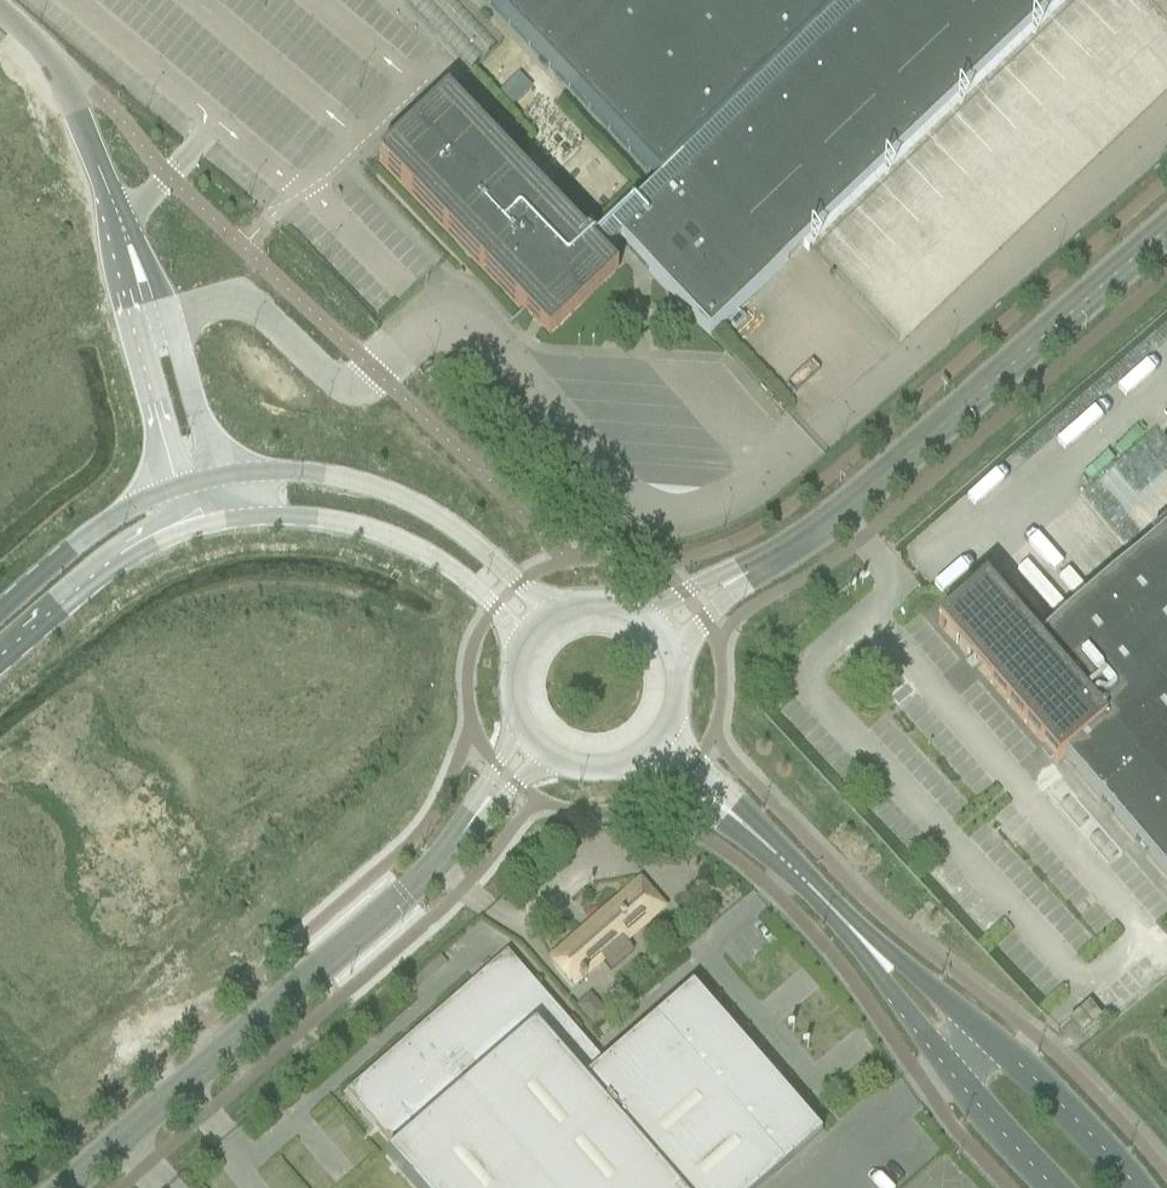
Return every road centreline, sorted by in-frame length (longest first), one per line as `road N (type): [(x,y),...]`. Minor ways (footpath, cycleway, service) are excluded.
road 1 (unclassified): [(72,1187),(390,907),(475,819)]
road 2 (unclassified): [(755,567),(838,517),(1166,227)]
road 3 (tertiary): [(556,612),(480,548),(395,495),(313,474),(218,472)]
road 4 (tertiary): [(1132,1187),(1031,1079),(870,949)]
road 5 (tertiary): [(207,522),(338,522),(395,540),(471,586),(522,641)]
road 6 (tertiary): [(870,949),(914,1025),(1051,1187)]
road 7 (tertiary): [(0,667),(124,560),(207,522)]
road 8 (tertiary): [(68,86),(147,316)]
road 9 (tertiary): [(173,484),(94,528),(0,607)]
road 10 (tertiary): [(870,949),(740,821)]
road 11 (tertiary): [(218,472),(181,352),(147,316)]
road 12 (tertiary): [(147,316),(140,359),(173,484)]
road 13 (unclassified): [(755,567),(639,618)]
road 14 (tertiary): [(631,760),(667,790),(740,821)]
road 15 (unclassified): [(670,659),(755,567)]
road 16 (tertiary): [(740,821),(665,727)]

